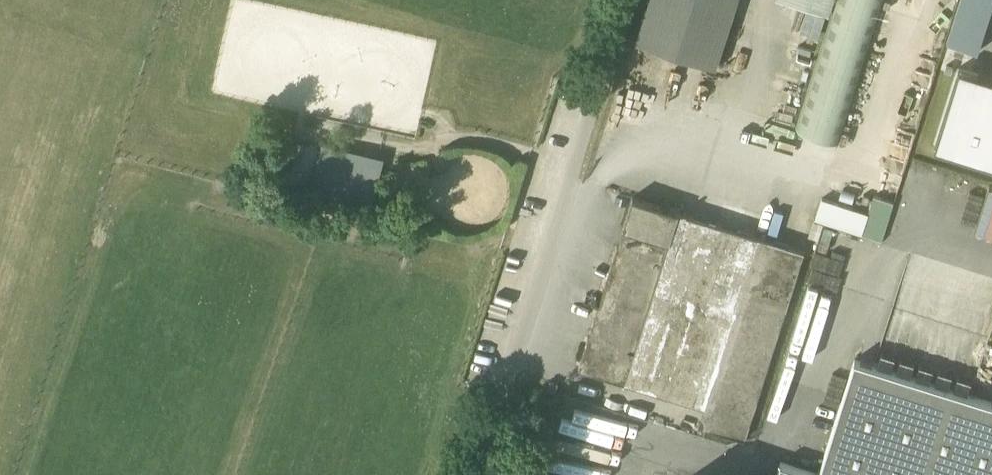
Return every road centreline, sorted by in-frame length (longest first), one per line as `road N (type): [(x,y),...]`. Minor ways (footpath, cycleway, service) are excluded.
road 1 (unclassified): [(477,474),(627,0)]

